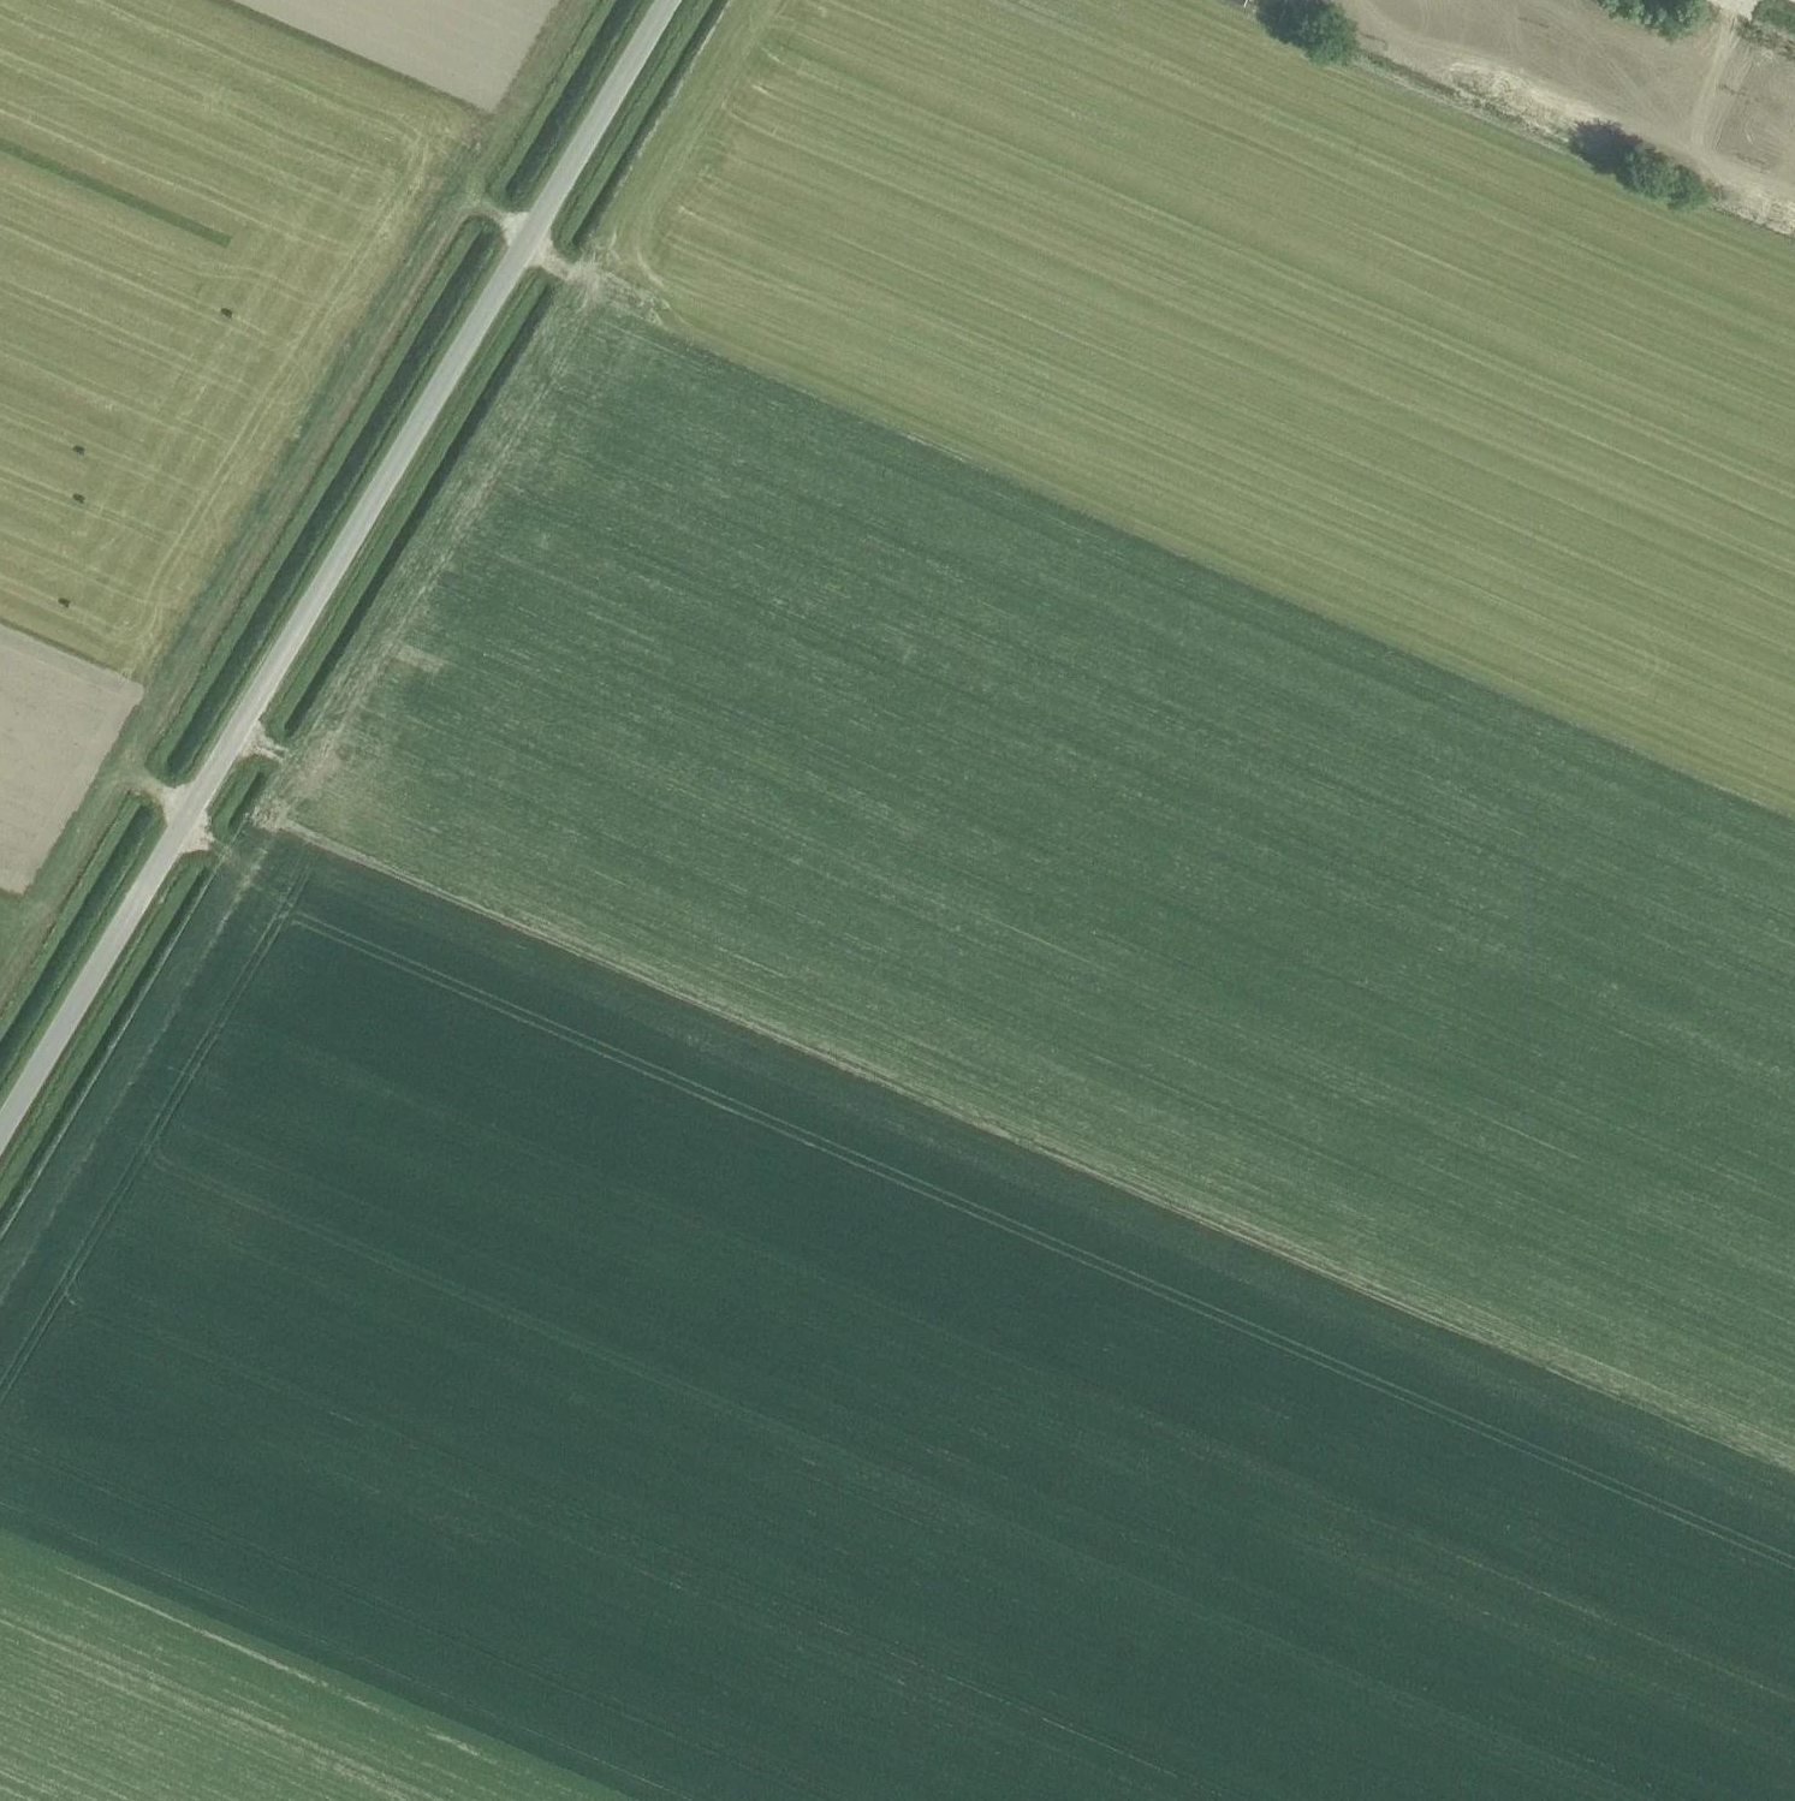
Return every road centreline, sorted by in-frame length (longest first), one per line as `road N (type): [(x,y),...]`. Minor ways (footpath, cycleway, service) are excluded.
road 1 (unclassified): [(0,1123),(666,0)]

